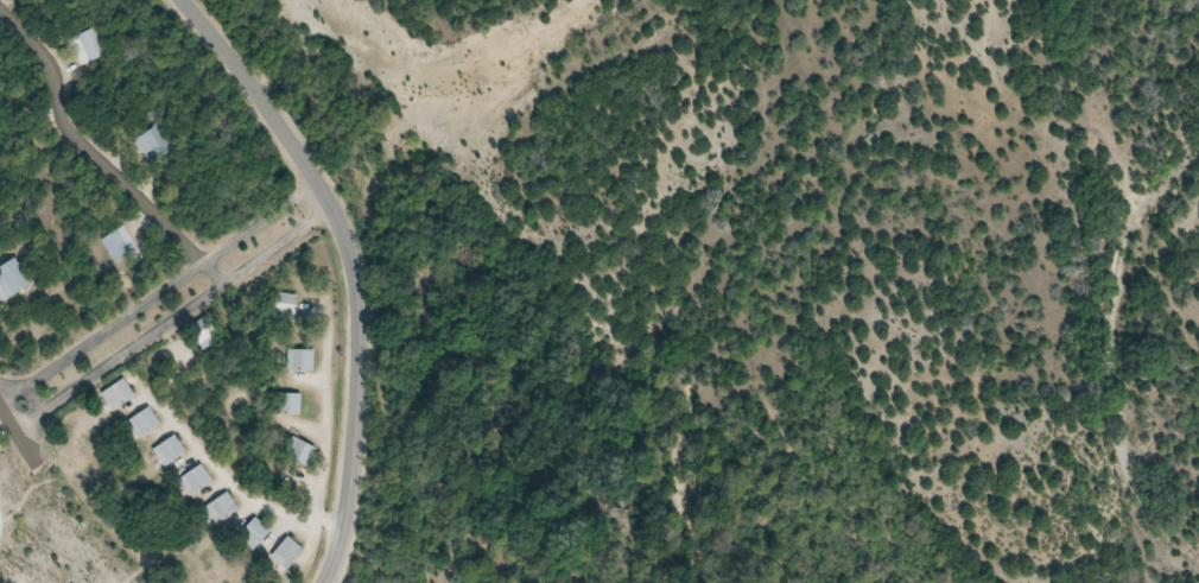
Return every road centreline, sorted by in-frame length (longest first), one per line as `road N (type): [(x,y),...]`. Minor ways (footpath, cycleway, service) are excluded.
road 1 (tertiary): [(334,582),(360,490),(367,279),(323,171),(196,0)]
road 2 (residential): [(0,10),(53,76),(58,125),(208,262)]
road 3 (residential): [(24,424),(285,236)]
road 4 (residential): [(266,220),(7,398)]
road 5 (residential): [(353,531),(285,517),(248,499),(148,397)]

